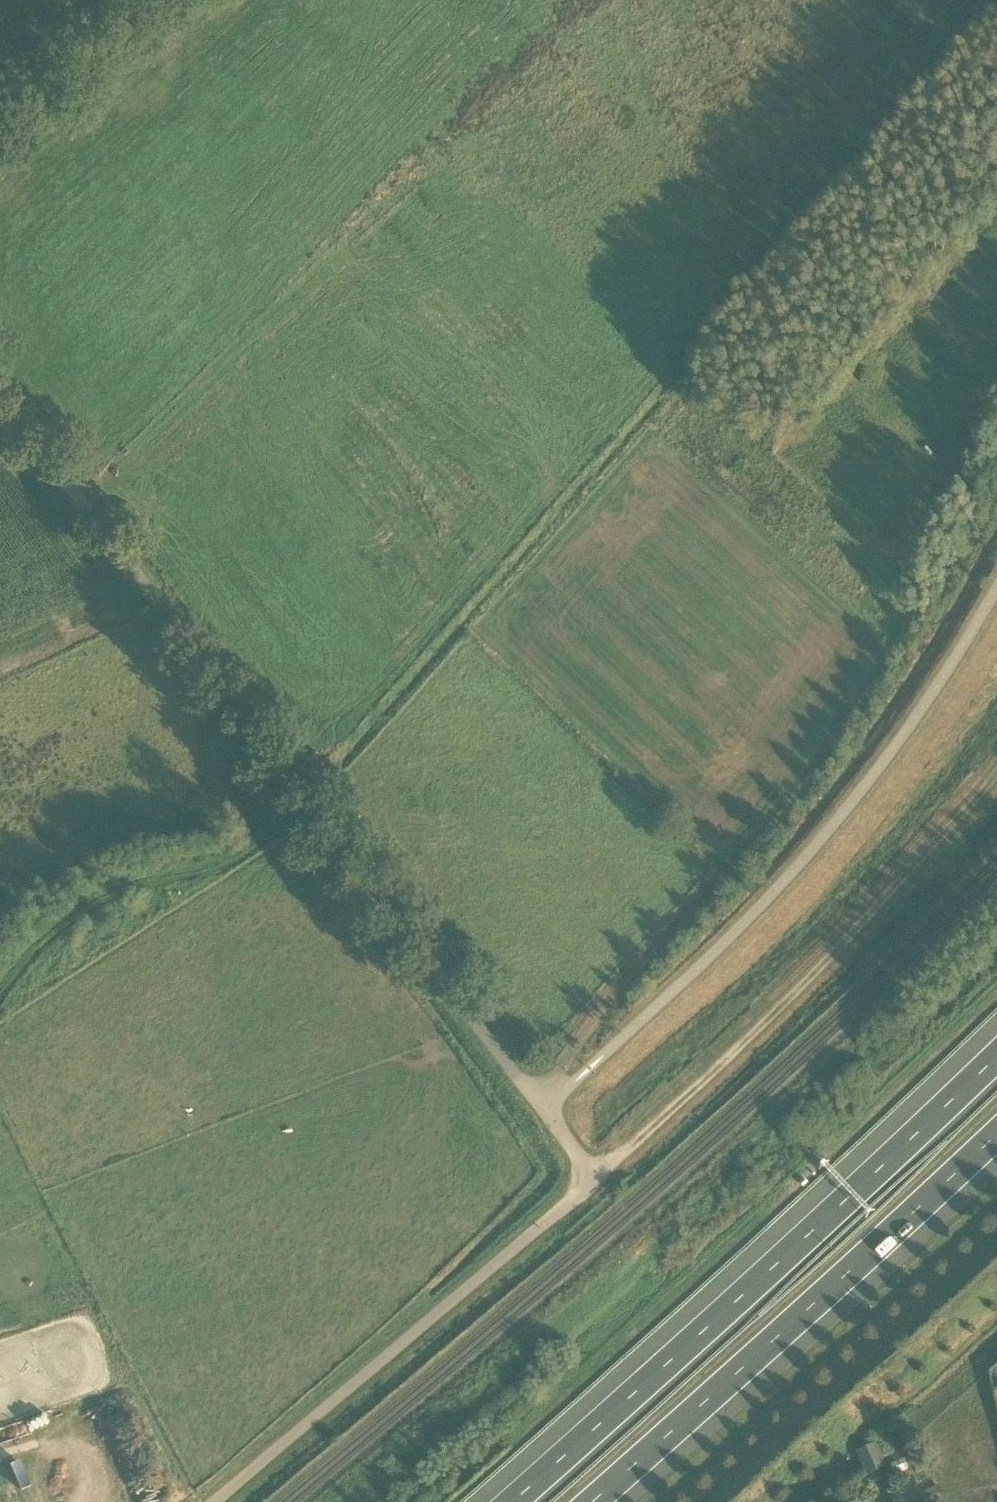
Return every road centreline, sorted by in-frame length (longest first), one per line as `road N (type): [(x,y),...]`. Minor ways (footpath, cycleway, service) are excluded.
road 1 (unclassified): [(209,1501),(593,1174),(0,391)]
road 2 (motorway): [(996,1053),(509,1501)]
road 3 (track): [(544,1110),(562,1055),(604,991),(761,821),(888,645),(921,580)]
road 4 (track): [(593,1174),(793,988),(996,773)]
road 5 (motorway): [(591,1501),(996,1131)]
road 6 (unclassified): [(0,120),(166,0)]

